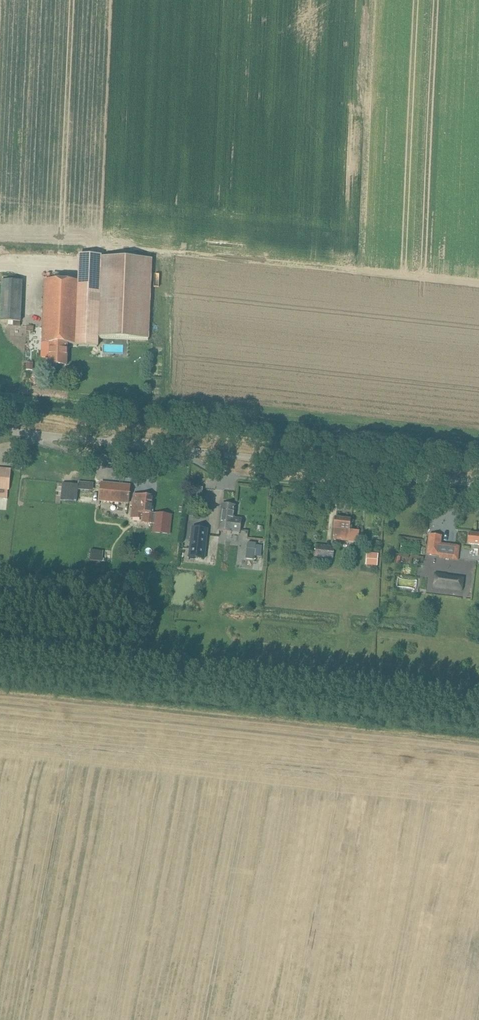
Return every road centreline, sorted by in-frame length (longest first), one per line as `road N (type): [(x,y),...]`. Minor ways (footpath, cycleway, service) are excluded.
road 1 (track): [(0,414),(136,445),(221,439),(354,451),(357,422),(478,435)]
road 2 (tertiary): [(478,484),(41,435)]
road 3 (track): [(360,280),(372,0)]

